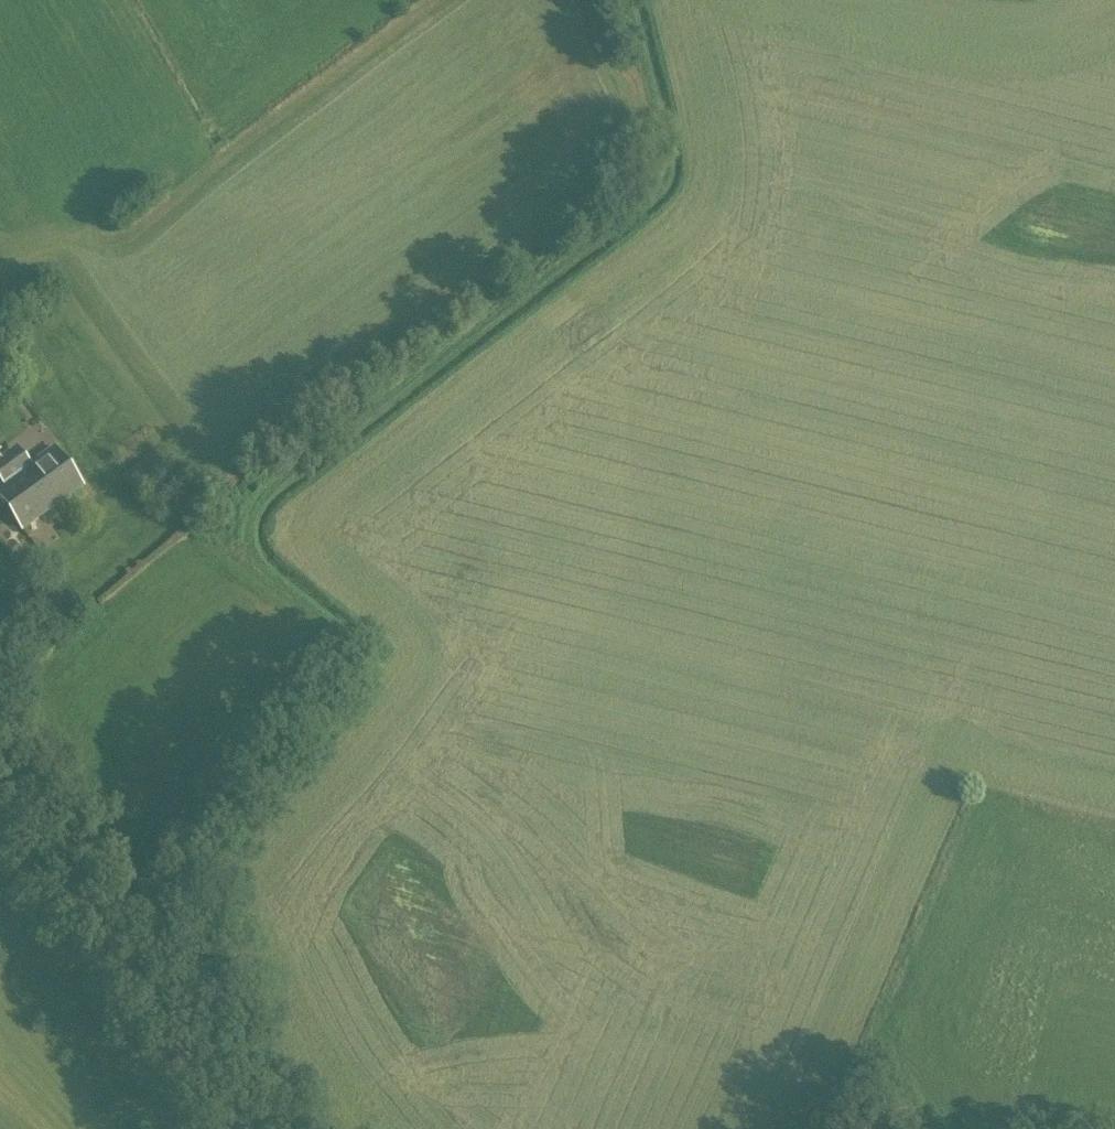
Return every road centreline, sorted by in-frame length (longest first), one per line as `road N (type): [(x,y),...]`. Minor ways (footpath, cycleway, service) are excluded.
road 1 (unclassified): [(272,1128),(139,942),(0,719)]

